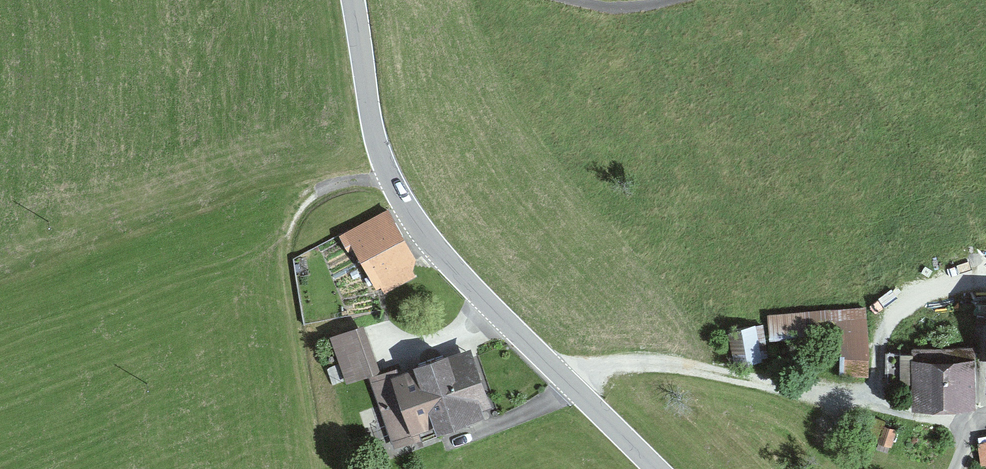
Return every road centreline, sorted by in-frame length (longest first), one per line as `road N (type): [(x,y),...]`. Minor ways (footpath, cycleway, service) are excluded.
road 1 (secondary): [(353,0),(376,143),(416,224),(655,468)]
road 2 (track): [(555,0),(625,12),(684,0)]

